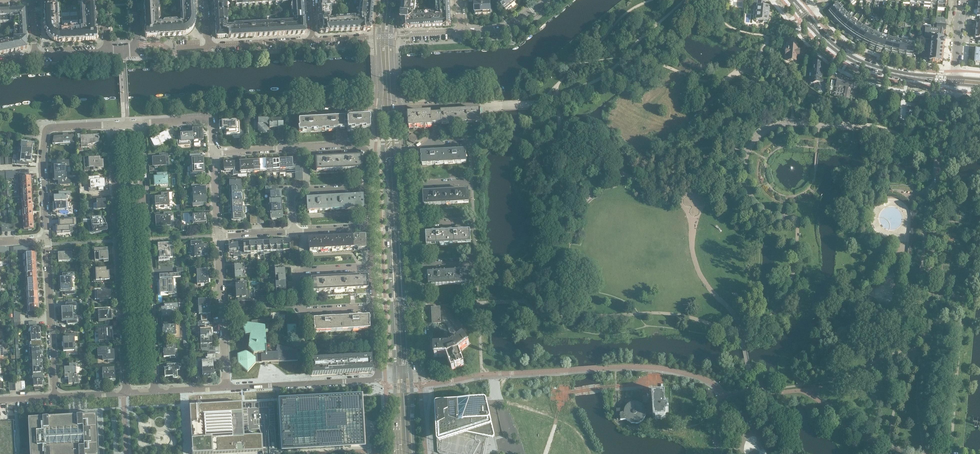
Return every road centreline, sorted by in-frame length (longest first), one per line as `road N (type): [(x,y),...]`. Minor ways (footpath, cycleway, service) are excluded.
road 1 (residential): [(154,392),(139,123)]
road 2 (residential): [(113,125),(128,393)]
road 3 (secondary): [(383,153),(395,373)]
road 4 (secondary): [(410,372),(398,153)]
road 5 (residential): [(46,240),(48,128),(113,125)]
road 6 (secondary): [(802,17),(859,65),(953,84)]
road 7 (secondary): [(953,77),(859,59),(807,14)]
road 8 (residential): [(218,236),(227,388)]
road 9 (unclassified): [(378,373),(227,388)]
road 10 (residential): [(313,40),(209,46),(206,0)]

